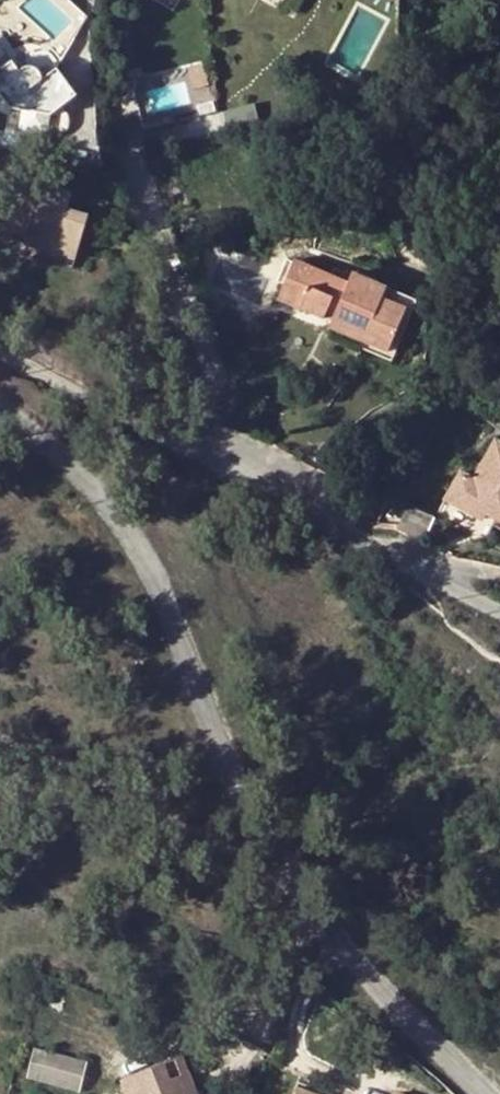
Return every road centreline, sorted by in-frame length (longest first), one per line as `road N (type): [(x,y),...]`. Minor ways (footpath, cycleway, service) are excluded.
road 1 (unclassified): [(0,417),(92,484),(158,585),(235,781),(303,906),(483,1093)]
road 2 (unclassified): [(0,351),(499,610)]

